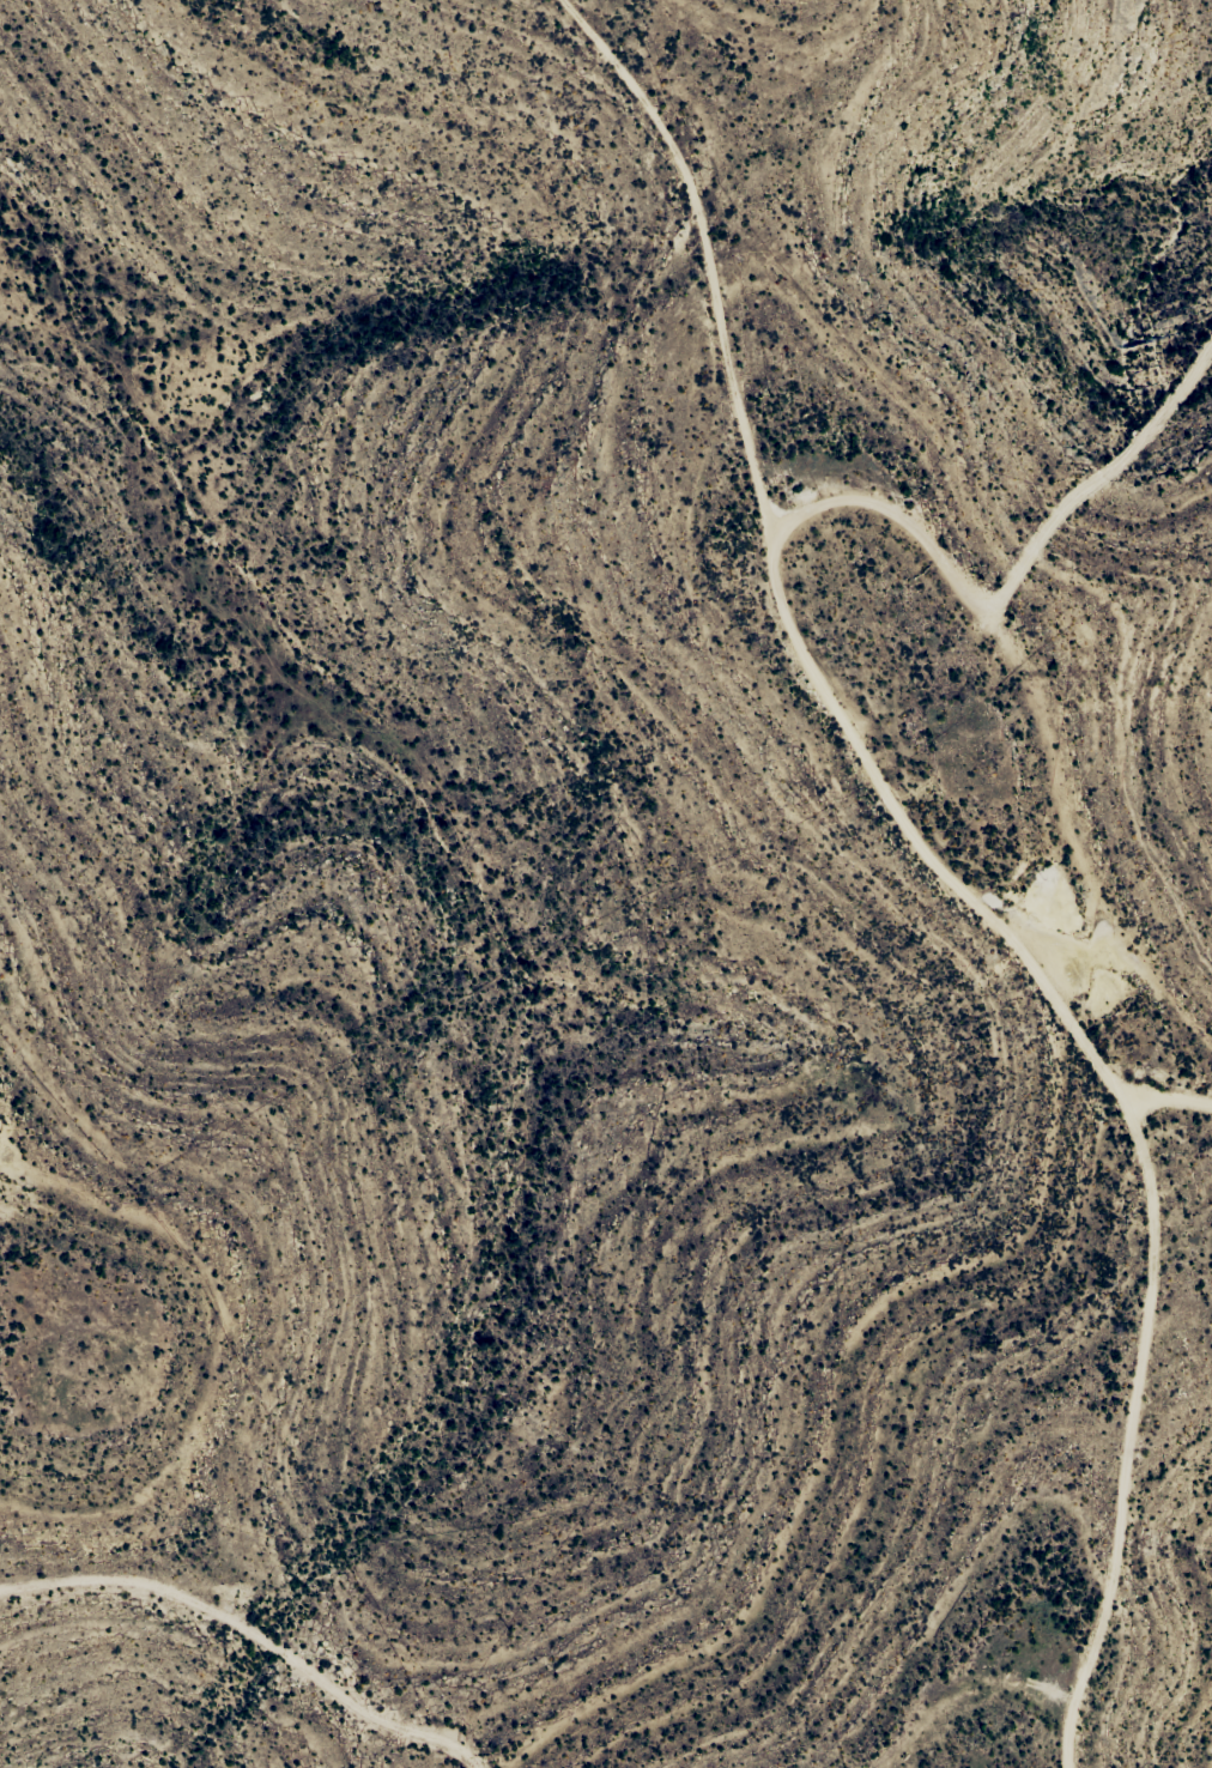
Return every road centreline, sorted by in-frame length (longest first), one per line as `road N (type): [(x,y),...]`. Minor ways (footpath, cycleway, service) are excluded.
road 1 (track): [(0,1653),(156,1653),(309,1701),(406,1767)]

